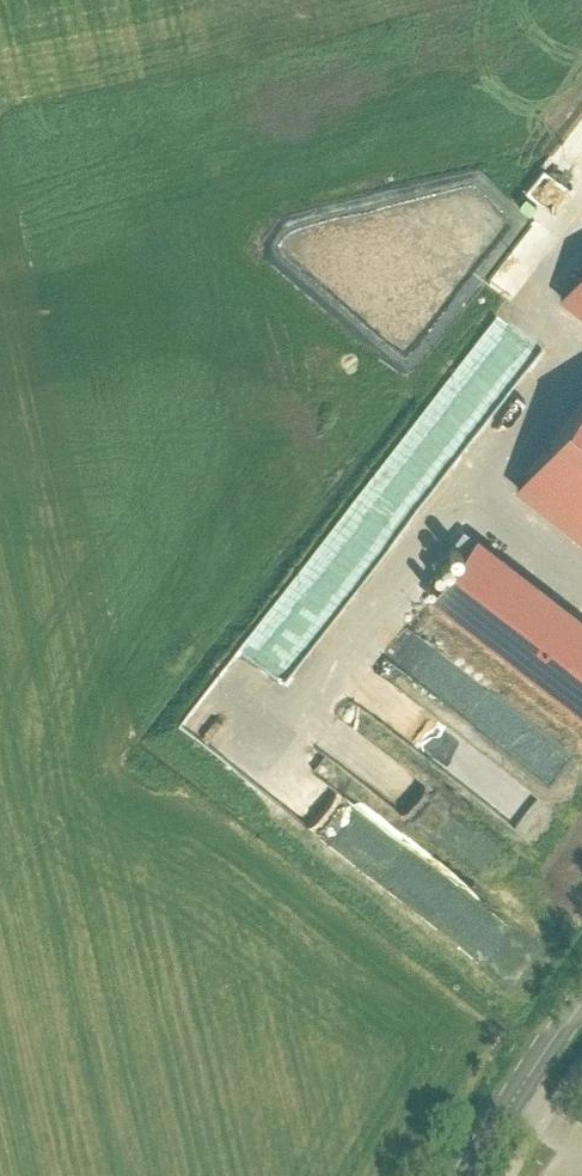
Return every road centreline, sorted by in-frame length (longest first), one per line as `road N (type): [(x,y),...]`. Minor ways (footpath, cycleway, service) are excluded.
road 1 (primary): [(470,1175),(581,1003)]

